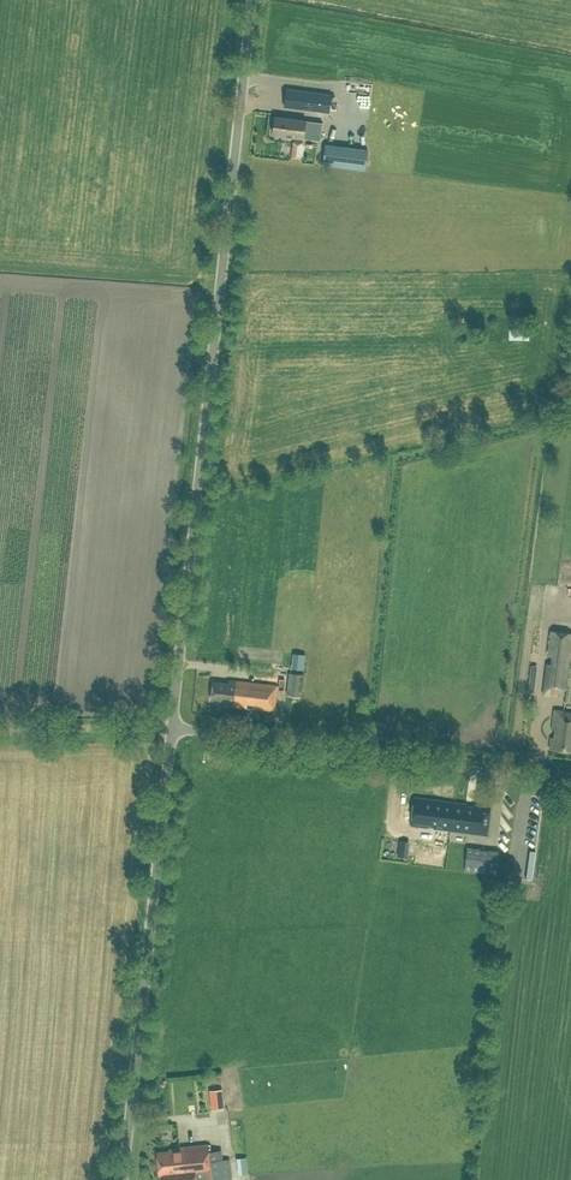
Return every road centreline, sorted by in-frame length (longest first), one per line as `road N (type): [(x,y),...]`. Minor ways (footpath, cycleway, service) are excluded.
road 1 (unclassified): [(171,728),(252,0)]
road 2 (unclassified): [(121,1179),(171,728)]
road 3 (unclassified): [(570,783),(171,728)]
road 4 (track): [(171,728),(0,731)]

